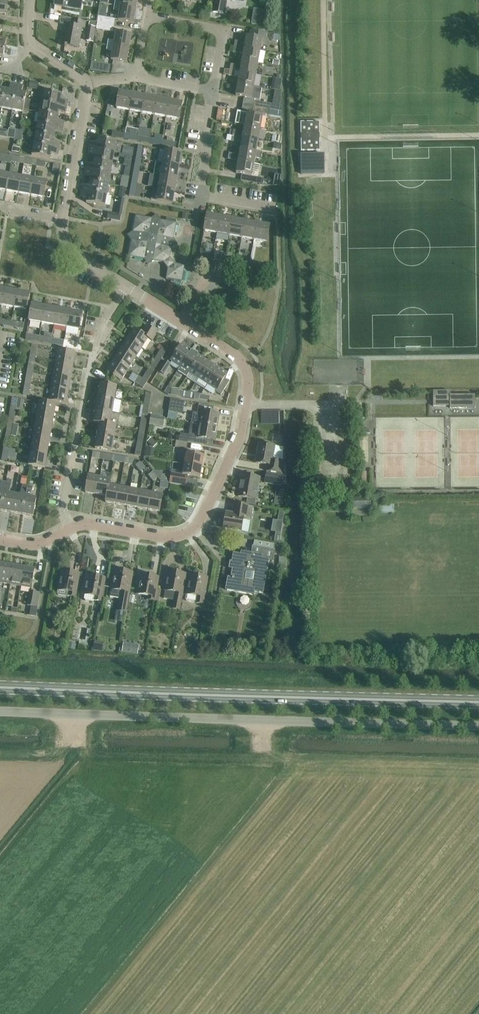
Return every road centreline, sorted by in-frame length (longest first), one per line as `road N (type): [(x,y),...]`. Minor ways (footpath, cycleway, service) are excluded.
road 1 (residential): [(0,541),(31,544),(80,524),(160,537),(193,530),(245,411),(248,379),(235,355),(85,265),(63,239),(84,82)]
road 2 (primary): [(478,704),(0,689)]
road 3 (unclassified): [(478,722),(0,709)]
road 4 (residential): [(275,210),(200,196),(215,91)]
road 5 (residential): [(215,91),(223,30),(148,16)]

